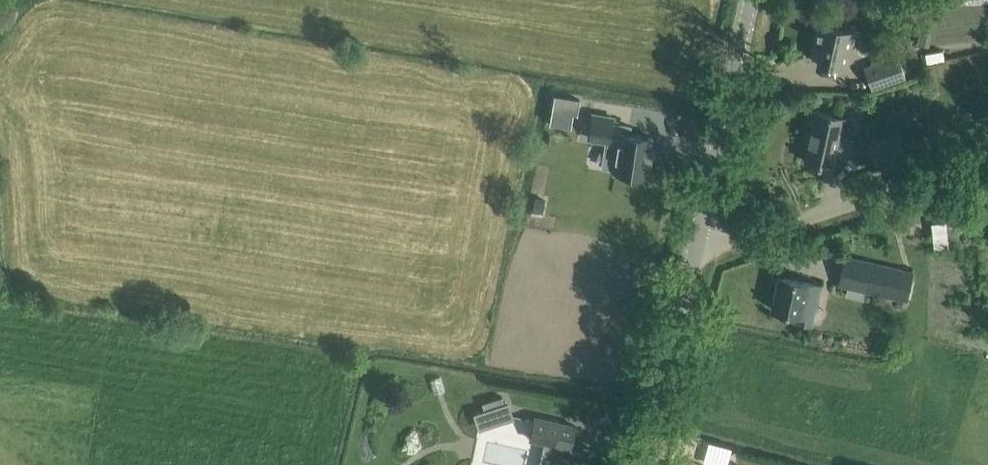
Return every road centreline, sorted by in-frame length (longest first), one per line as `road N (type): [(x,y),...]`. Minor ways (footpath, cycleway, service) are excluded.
road 1 (residential): [(691,253),(987,153)]
road 2 (unclassified): [(691,253),(749,0)]
road 3 (unclassified): [(642,464),(691,253)]

